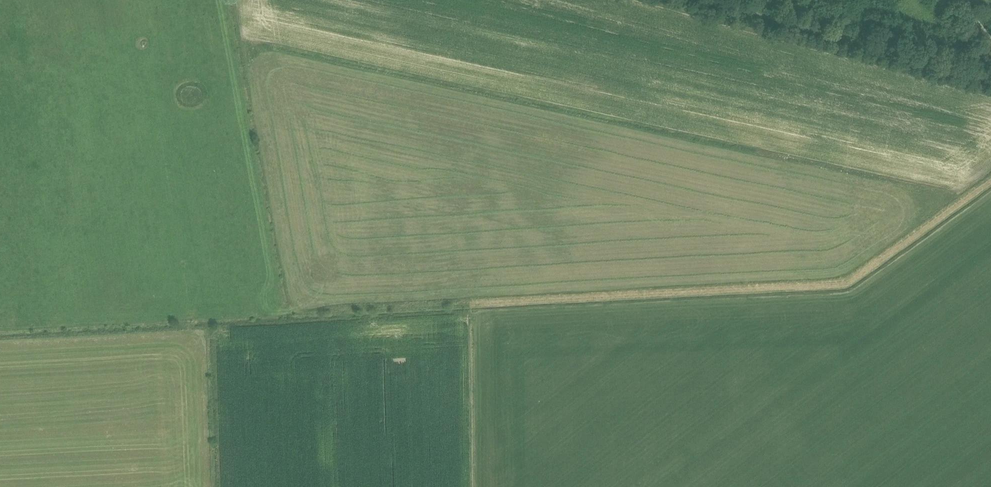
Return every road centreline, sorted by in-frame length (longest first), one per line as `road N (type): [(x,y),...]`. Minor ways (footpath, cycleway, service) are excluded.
road 1 (track): [(990,85),(687,0)]

